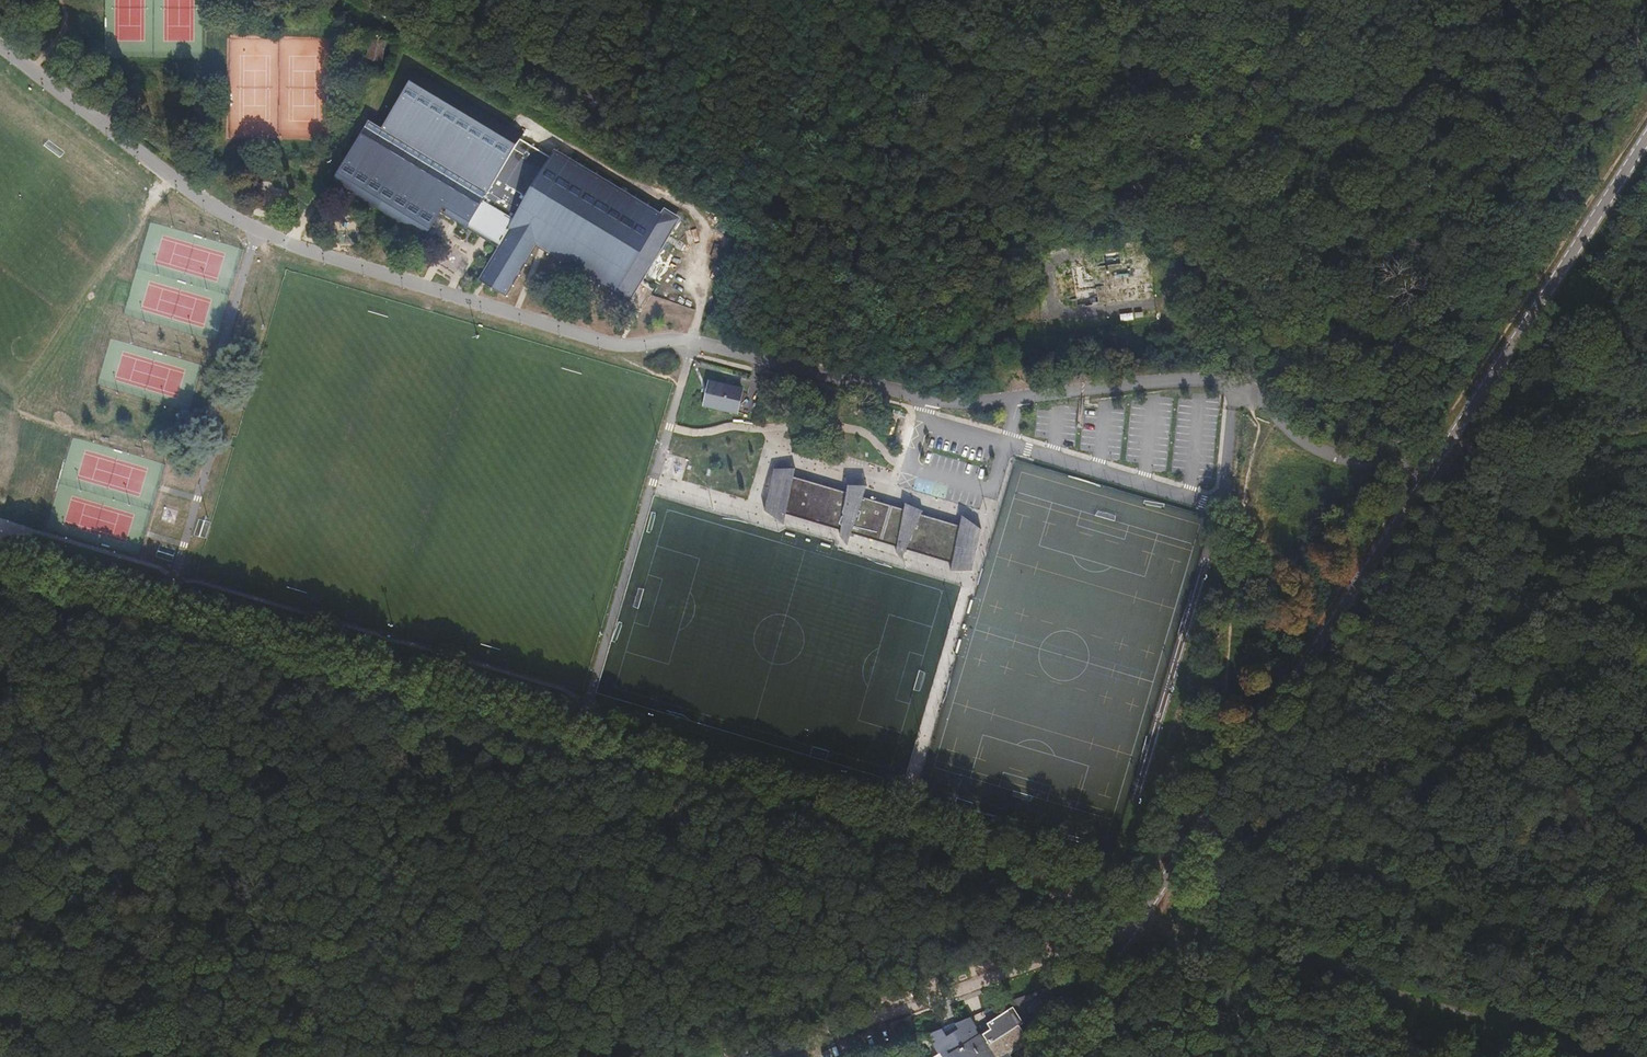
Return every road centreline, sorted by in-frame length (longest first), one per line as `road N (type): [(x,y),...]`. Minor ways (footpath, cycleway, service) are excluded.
road 1 (track): [(9,563),(1142,925)]
road 2 (unclassified): [(1451,446),(1397,458),(1346,457),(1317,448),(1227,383),(1195,379),(959,404),(700,343)]
road 3 (residential): [(700,343),(619,345),(256,231),(208,205),(0,47)]
road 4 (unclassified): [(1142,925),(1451,446)]
road 5 (track): [(233,1056),(9,563)]
road 6 (track): [(1607,1056),(1142,925)]
road 7 (track): [(1413,1002),(1461,948),(1510,799),(1517,751),(1538,717),(1573,676),(1646,647)]
road 8 (unclassified): [(768,1056),(1142,925)]
road 9 (track): [(1167,197),(1451,446)]
road 10 (unclassified): [(1451,446),(1646,136)]
road 11 (track): [(934,0),(1167,197)]
road 12 (track): [(1646,614),(1451,446)]
road 13 (track): [(1167,197),(1134,0)]
road 14 (unclassified): [(1055,1056),(1142,925)]

